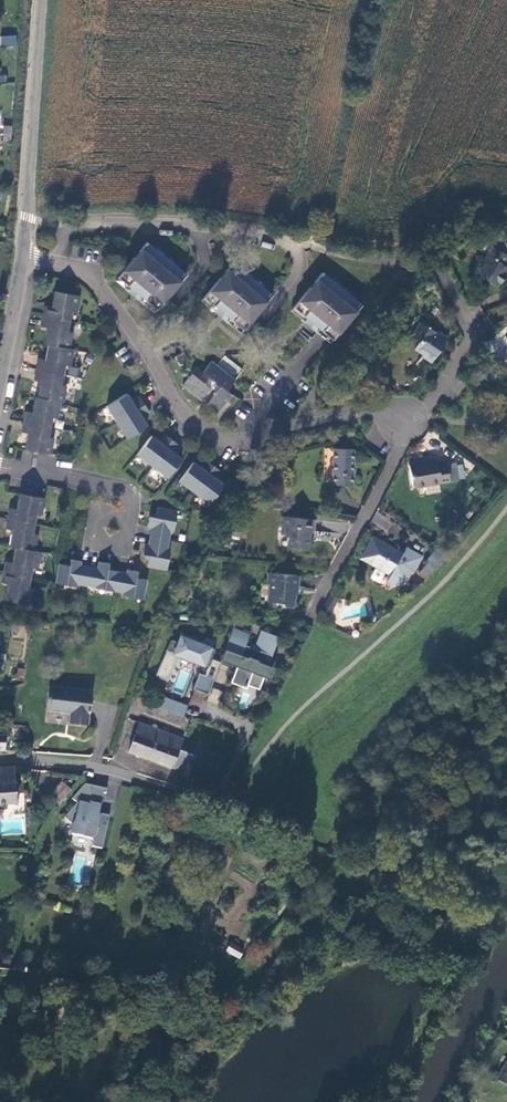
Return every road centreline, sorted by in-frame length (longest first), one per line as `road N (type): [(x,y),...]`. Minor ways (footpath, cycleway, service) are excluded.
road 1 (residential): [(22,259),(82,271),(96,283),(169,394),(211,433),(234,440),(379,409),(417,419)]
road 2 (residential): [(208,708),(235,725),(239,752),(223,790),(201,796),(88,767),(0,760)]
road 3 (residential): [(22,259),(40,0)]
road 4 (residential): [(417,419),(311,615)]
road 5 (residential): [(432,266),(469,338),(417,419)]
road 6 (residential): [(0,467),(122,491),(134,505),(131,518)]

